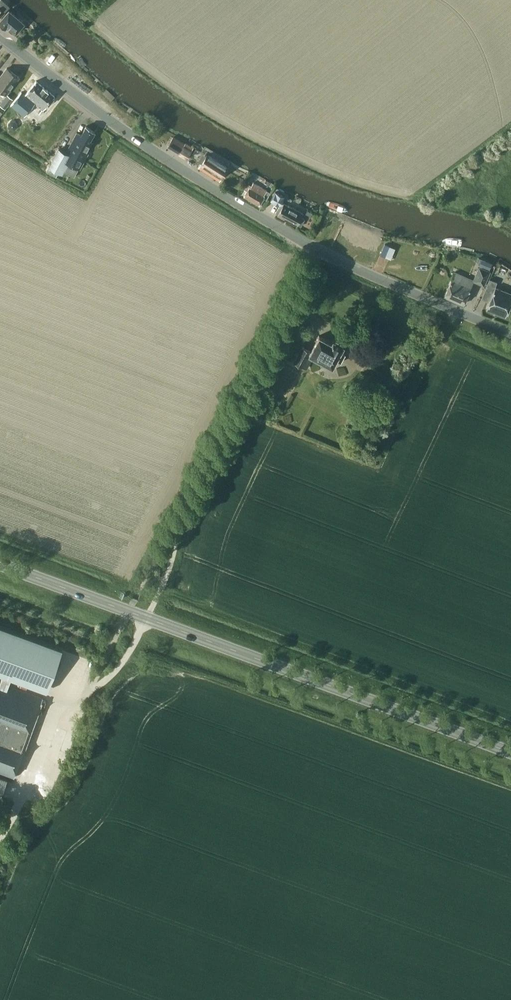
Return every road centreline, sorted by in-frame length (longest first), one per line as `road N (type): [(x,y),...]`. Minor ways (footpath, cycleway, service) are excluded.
road 1 (tertiary): [(510,333),(290,234),(120,129),(0,34)]
road 2 (primary): [(510,752),(0,563)]
road 3 (track): [(177,516),(88,692)]

